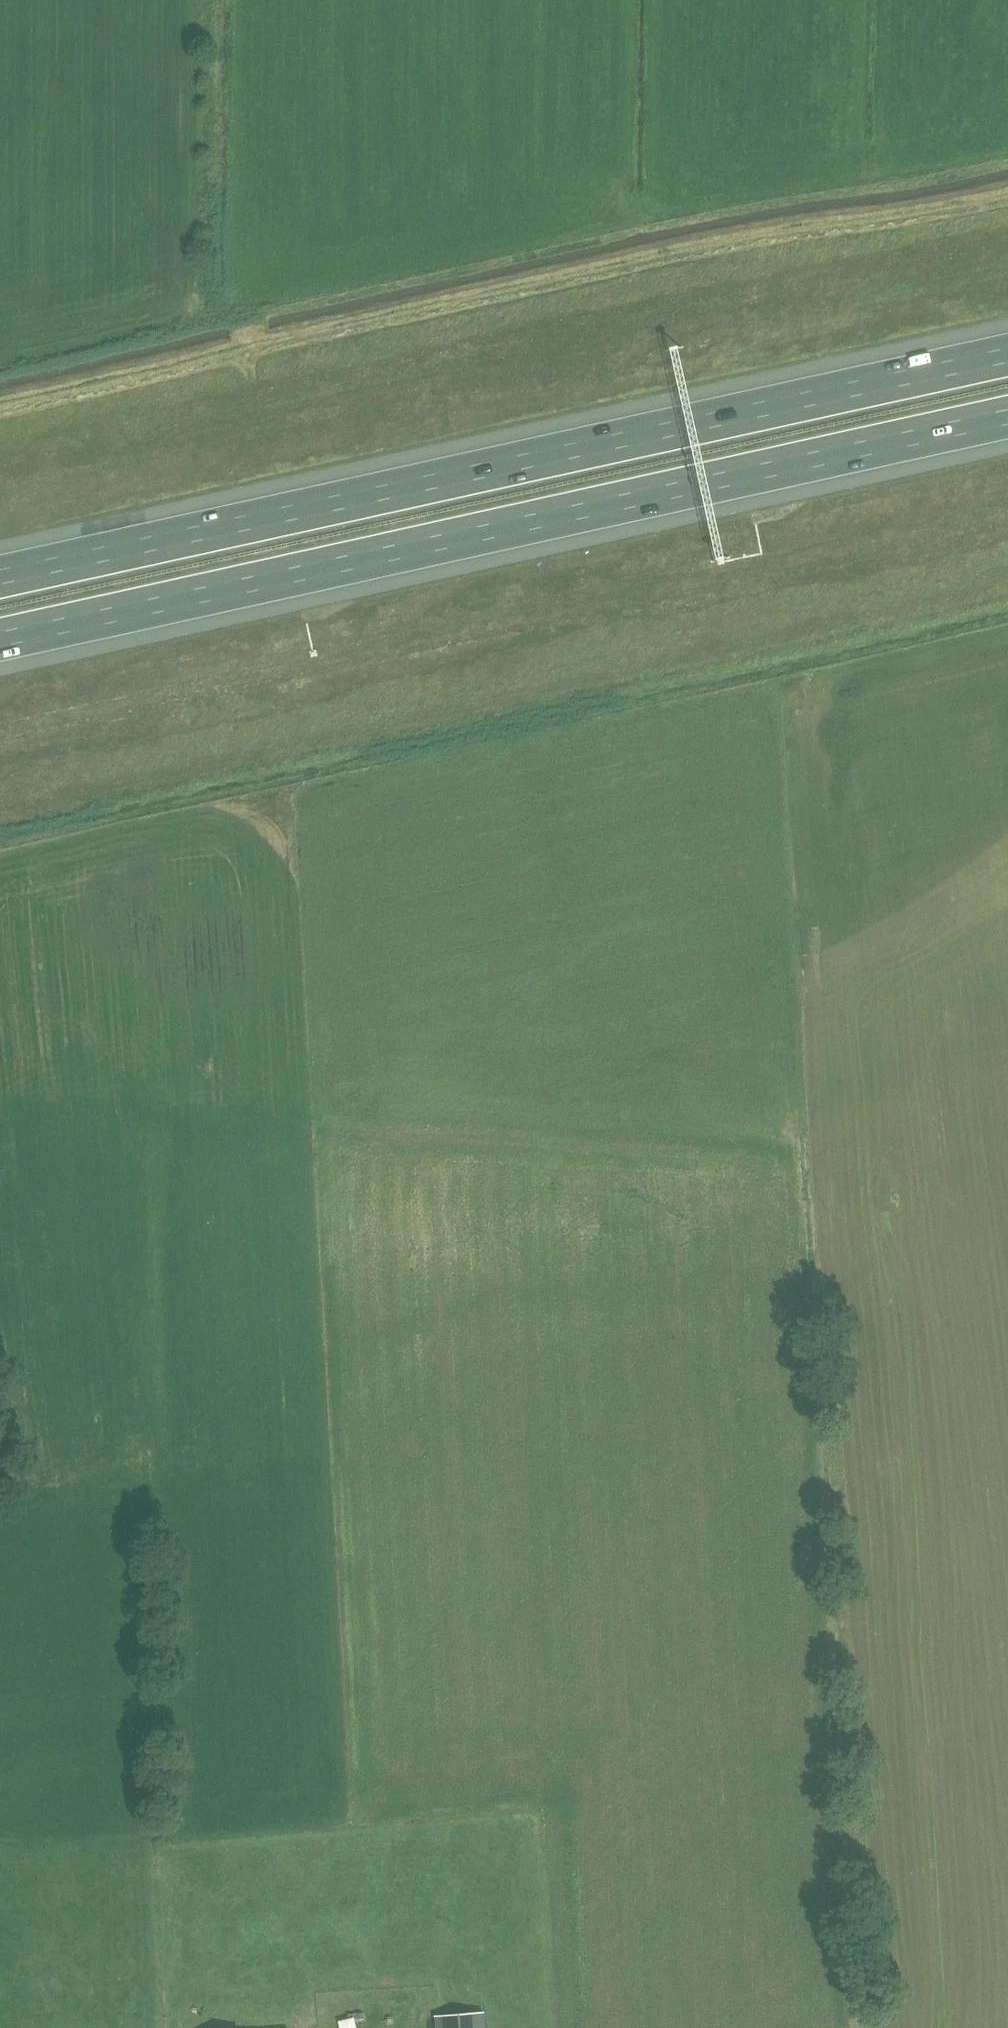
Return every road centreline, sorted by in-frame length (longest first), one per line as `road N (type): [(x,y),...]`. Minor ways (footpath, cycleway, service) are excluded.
road 1 (motorway): [(1007,356),(0,578)]
road 2 (motorway): [(0,639),(1007,418)]

